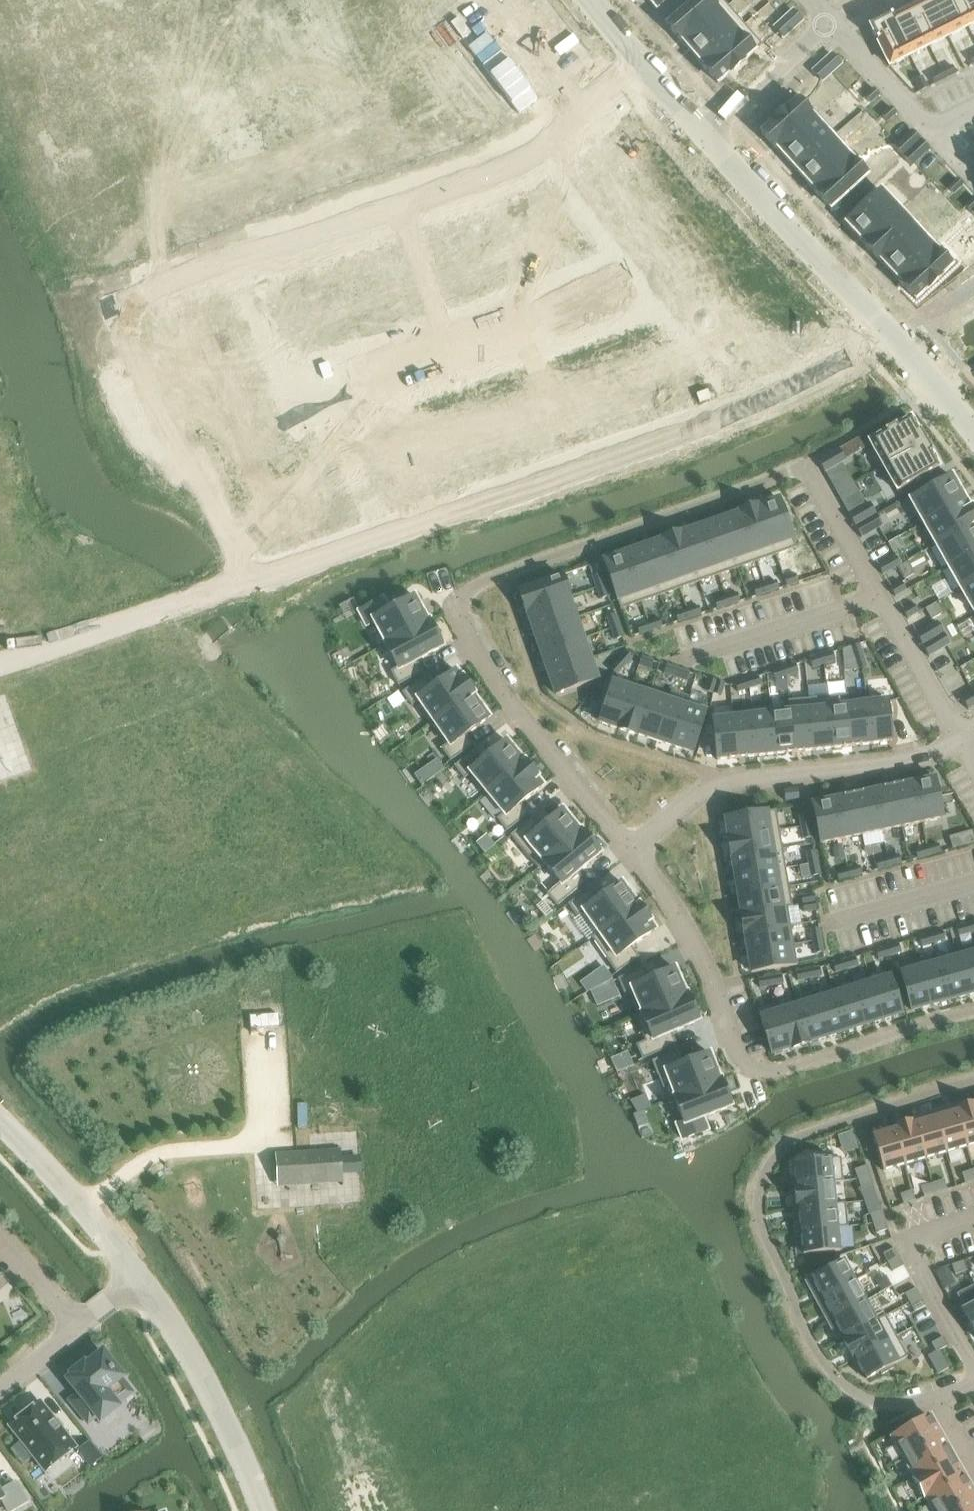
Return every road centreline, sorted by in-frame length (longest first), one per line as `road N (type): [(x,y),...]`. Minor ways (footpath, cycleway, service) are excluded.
road 1 (residential): [(805,466),(501,576),(466,591),(458,605),(460,624),(487,669),(630,853)]
road 2 (residential): [(114,312),(536,155),(646,64)]
road 3 (residential): [(935,1398),(876,1402),(830,1373),(800,1322),(763,1228),(760,1193),(775,1157),(800,1139),(973,1081)]
road 4 (residential): [(630,853),(717,992),(741,1058),(754,1069),(772,1072),(973,1011)]
road 5 (residential): [(710,136),(895,334),(973,435)]
road 6 (residential): [(973,730),(908,760),(707,797),(630,853)]
road 7 (residential): [(139,1280),(234,1440),(260,1510)]
road 8 (residential): [(32,1147),(139,1280)]
road 9 (residential): [(710,136),(831,25)]

